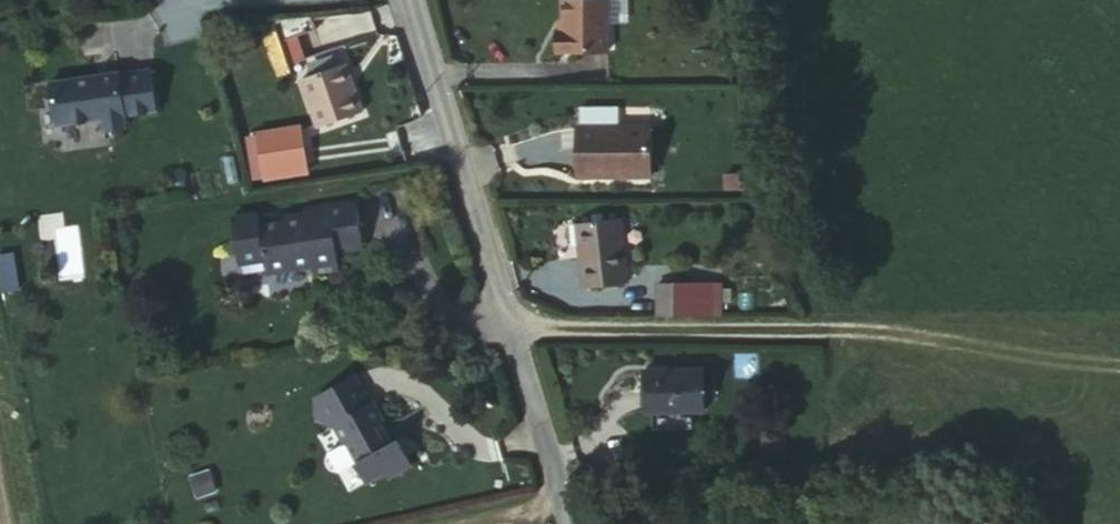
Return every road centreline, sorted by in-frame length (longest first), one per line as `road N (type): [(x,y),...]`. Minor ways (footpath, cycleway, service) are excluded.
road 1 (unclassified): [(417,0),(574,523)]

